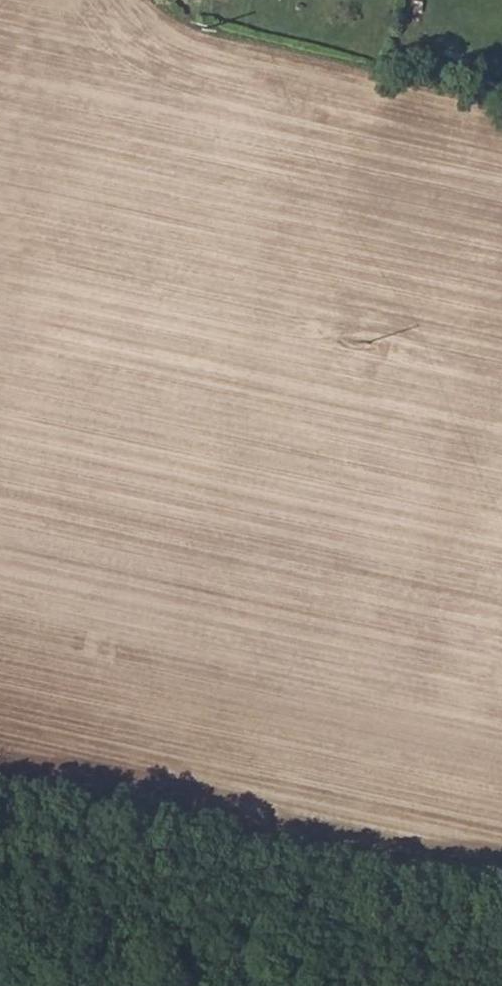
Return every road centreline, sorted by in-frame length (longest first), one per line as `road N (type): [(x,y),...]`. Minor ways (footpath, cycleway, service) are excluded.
road 1 (track): [(0,810),(501,919)]

